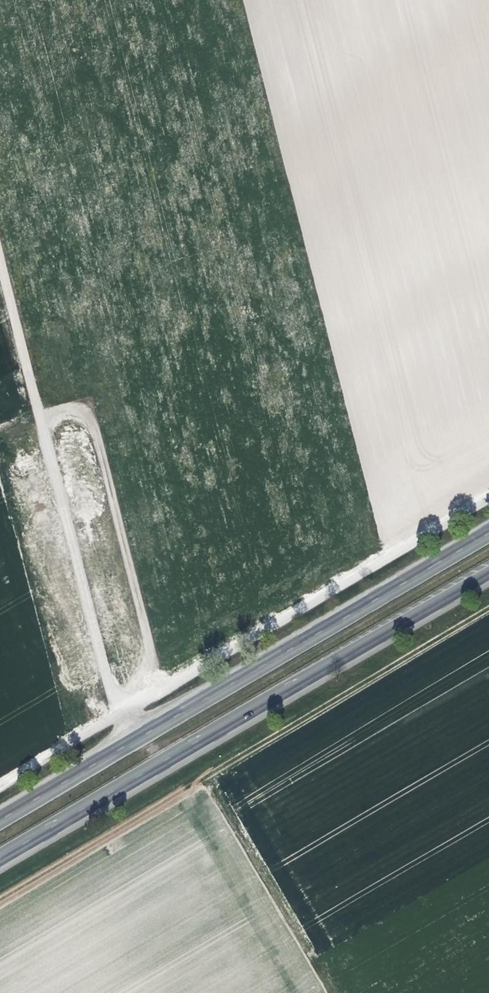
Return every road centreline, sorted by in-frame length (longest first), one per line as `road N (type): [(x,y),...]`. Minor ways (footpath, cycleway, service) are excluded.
road 1 (primary): [(0,857),(488,572)]
road 2 (unclassified): [(488,497),(119,713),(135,741)]
road 3 (track): [(0,269),(119,713)]
road 4 (primary): [(488,533),(135,741)]
road 5 (primary): [(135,741),(0,821)]
road 6 (track): [(0,783),(119,713)]

